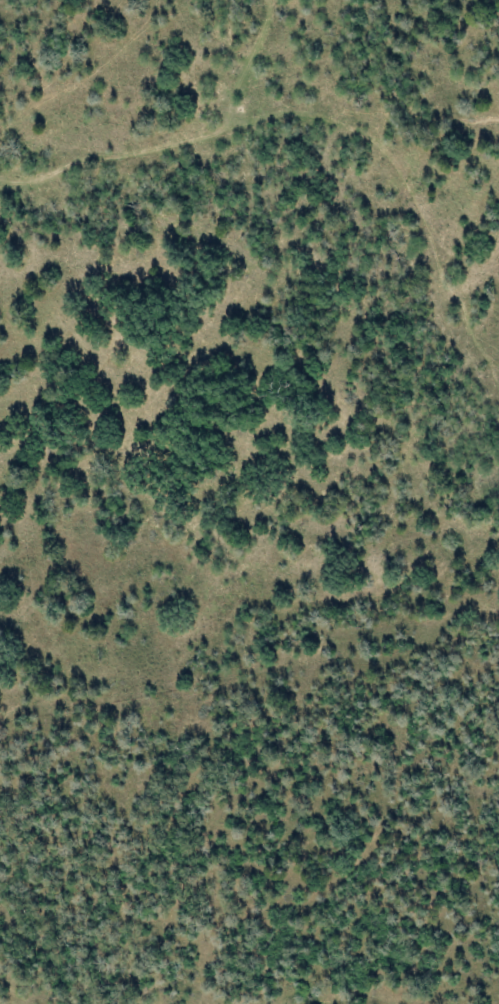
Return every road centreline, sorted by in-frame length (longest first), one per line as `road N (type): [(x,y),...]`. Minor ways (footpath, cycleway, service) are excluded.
road 1 (residential): [(0,178),(56,180),(275,111),(498,124)]

